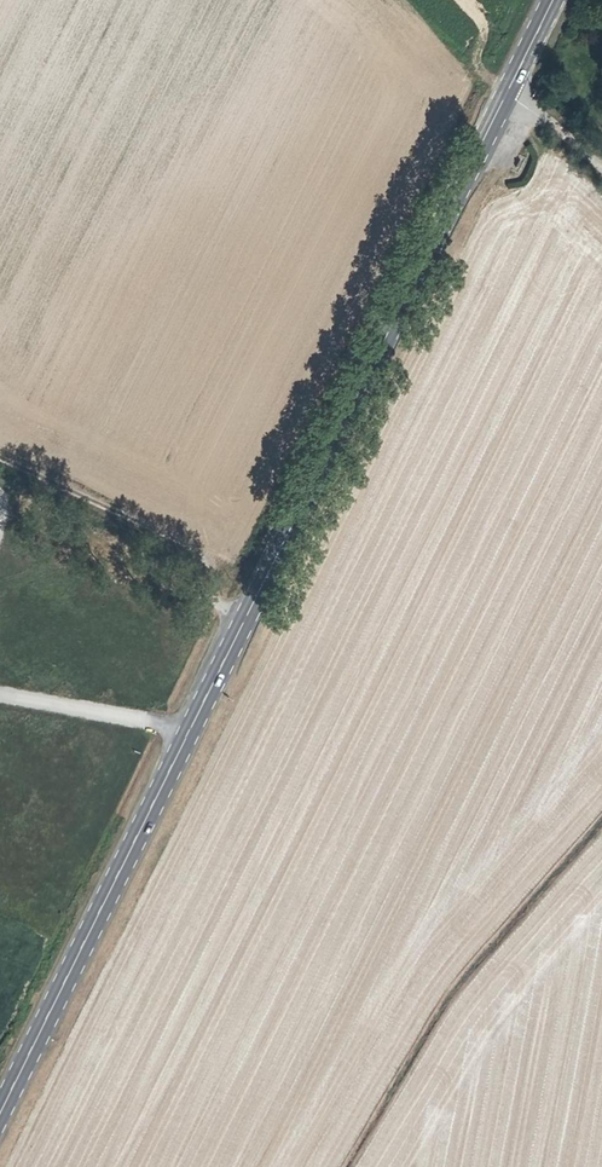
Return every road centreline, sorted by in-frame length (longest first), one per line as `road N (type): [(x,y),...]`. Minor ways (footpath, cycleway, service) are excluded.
road 1 (primary): [(507,93),(191,729)]
road 2 (primary): [(191,729),(0,1114)]
road 3 (unclassified): [(191,729),(0,693)]
road 4 (unclassified): [(601,167),(507,93)]

